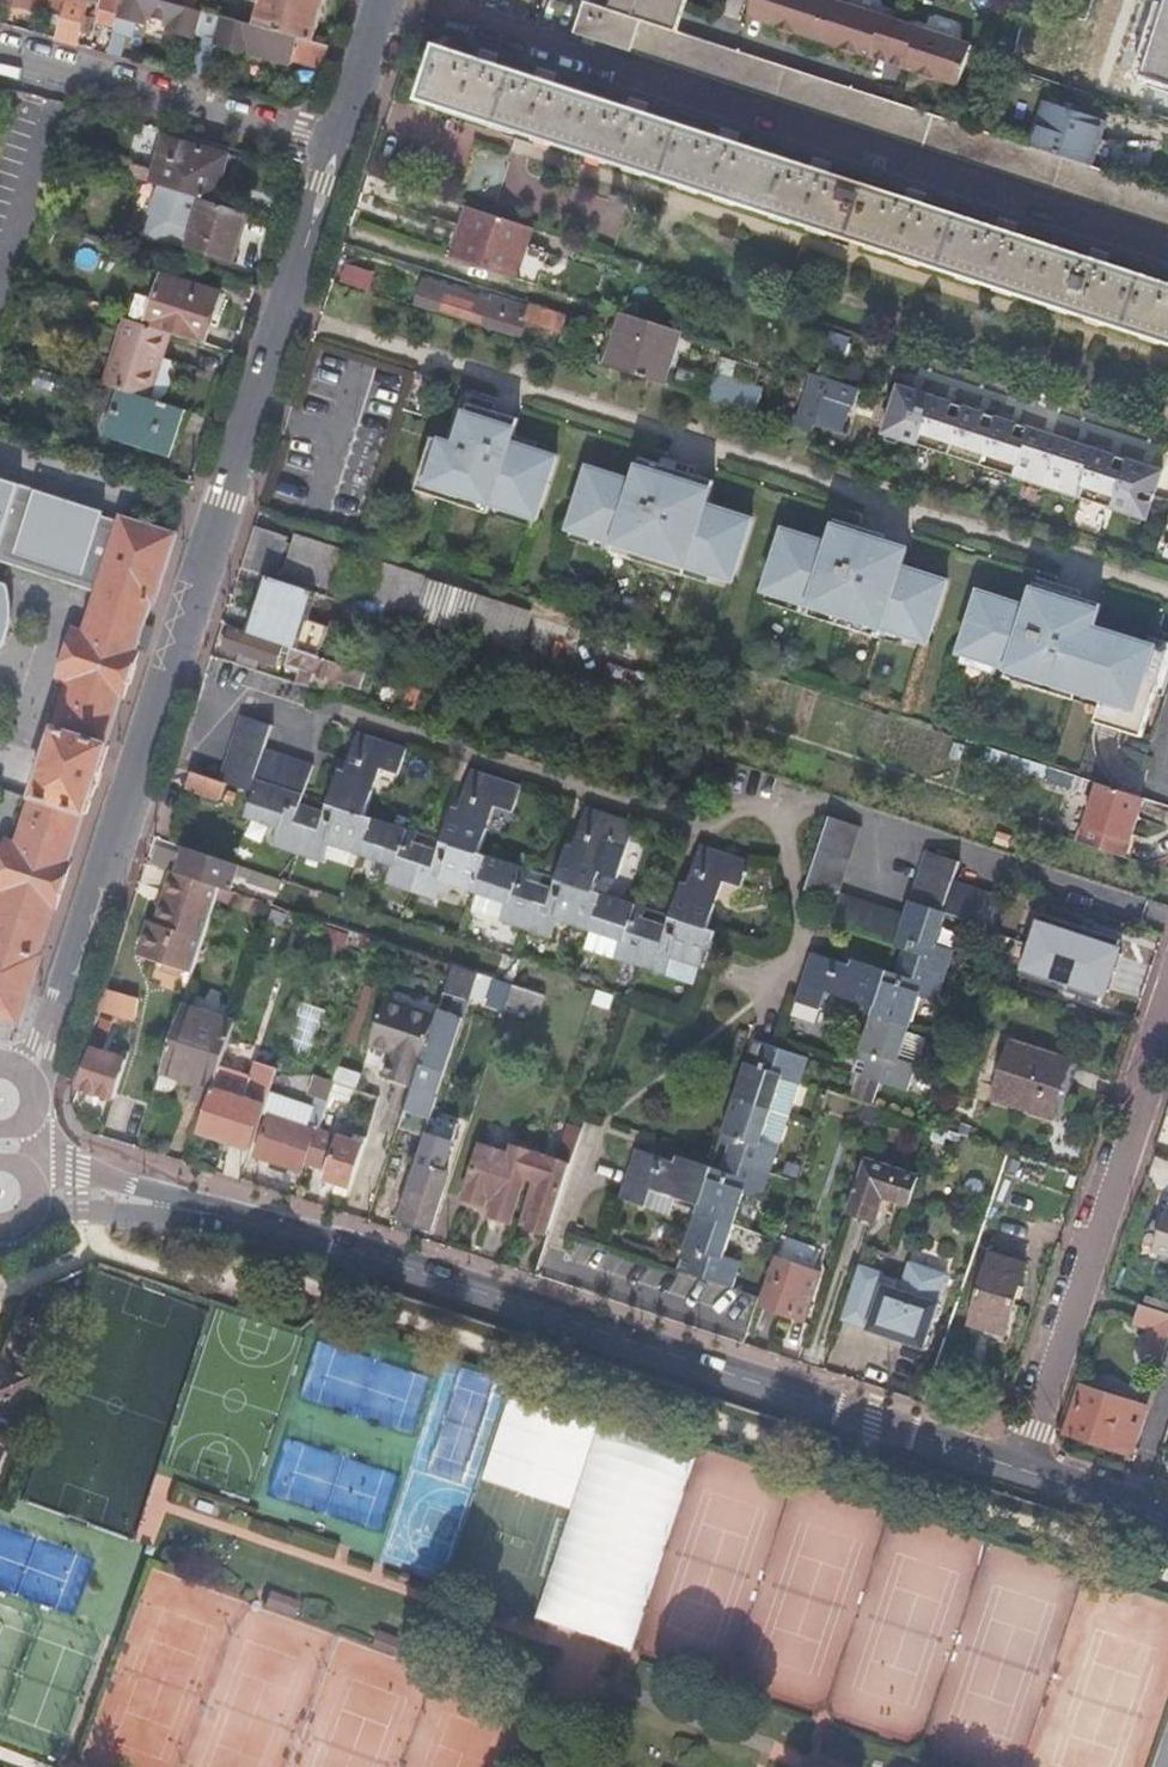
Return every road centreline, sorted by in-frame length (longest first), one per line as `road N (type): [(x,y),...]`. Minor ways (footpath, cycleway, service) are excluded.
road 1 (tertiary): [(43,1058),(336,151)]
road 2 (tertiary): [(1020,1474),(535,1314),(171,1206)]
road 3 (residential): [(1167,1022),(1020,1474)]
road 4 (residential): [(336,151),(0,61)]
road 5 (tertiary): [(1,1194),(78,1209),(171,1206)]
road 6 (tertiary): [(336,151),(386,0)]
road 7 (tertiary): [(1167,1521),(1020,1474)]

